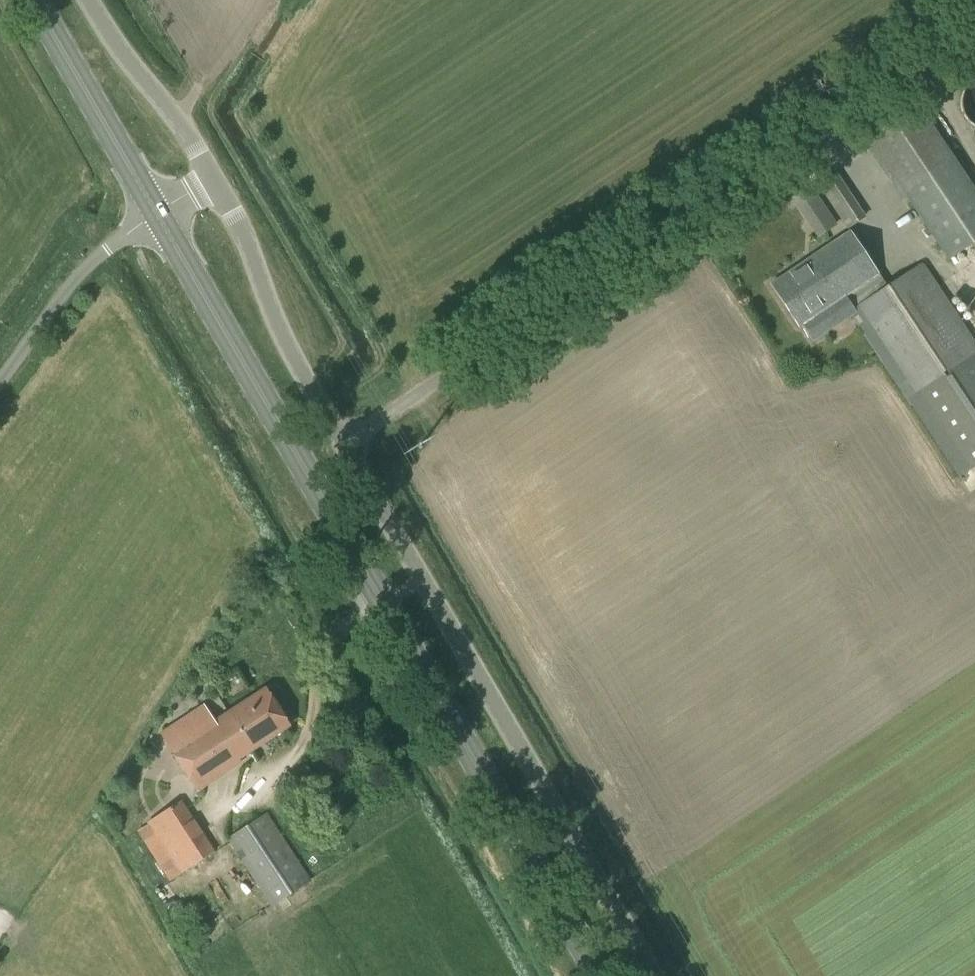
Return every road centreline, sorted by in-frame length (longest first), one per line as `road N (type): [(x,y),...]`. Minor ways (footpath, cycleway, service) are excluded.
road 1 (primary): [(600,975),(159,216)]
road 2 (unclassified): [(341,439),(974,19)]
road 3 (unclassified): [(651,975),(341,439)]
road 4 (unclassified): [(341,439),(276,327),(245,234),(216,183)]
road 5 (primary): [(159,216),(32,0)]
road 6 (unclassified): [(0,391),(101,251),(159,216)]
road 7 (unclassified): [(216,183),(89,0)]

